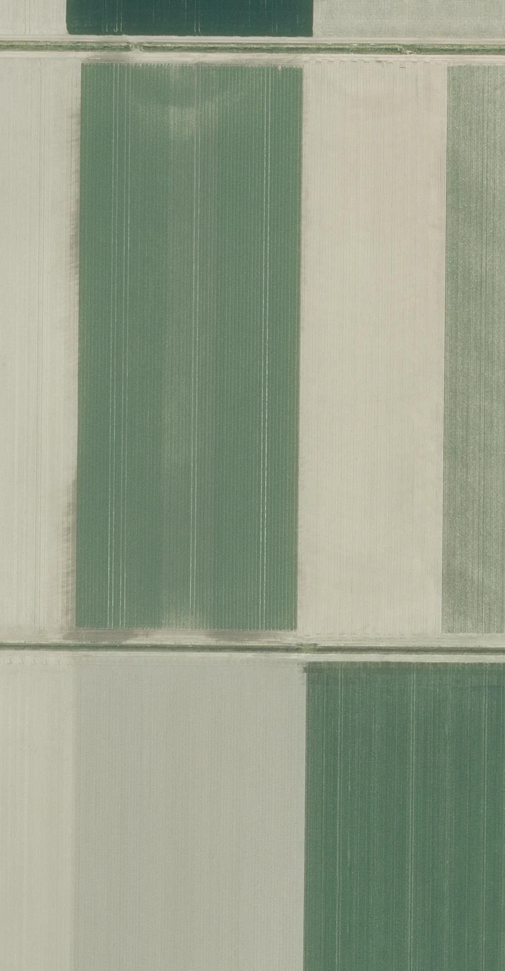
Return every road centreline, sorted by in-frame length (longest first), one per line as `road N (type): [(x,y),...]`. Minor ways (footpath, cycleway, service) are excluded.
road 1 (track): [(504,41),(0,37)]

